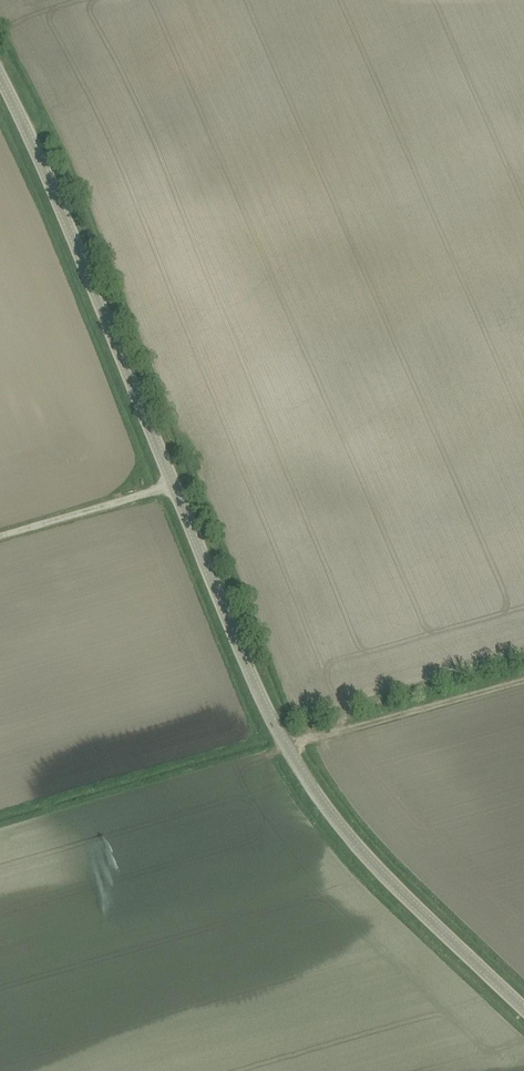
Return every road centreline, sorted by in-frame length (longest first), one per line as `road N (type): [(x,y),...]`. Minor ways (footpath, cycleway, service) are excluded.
road 1 (tertiary): [(523,1003),(365,852),(290,745),(0,69)]
road 2 (track): [(290,745),(523,679)]
road 3 (track): [(173,486),(0,536)]

